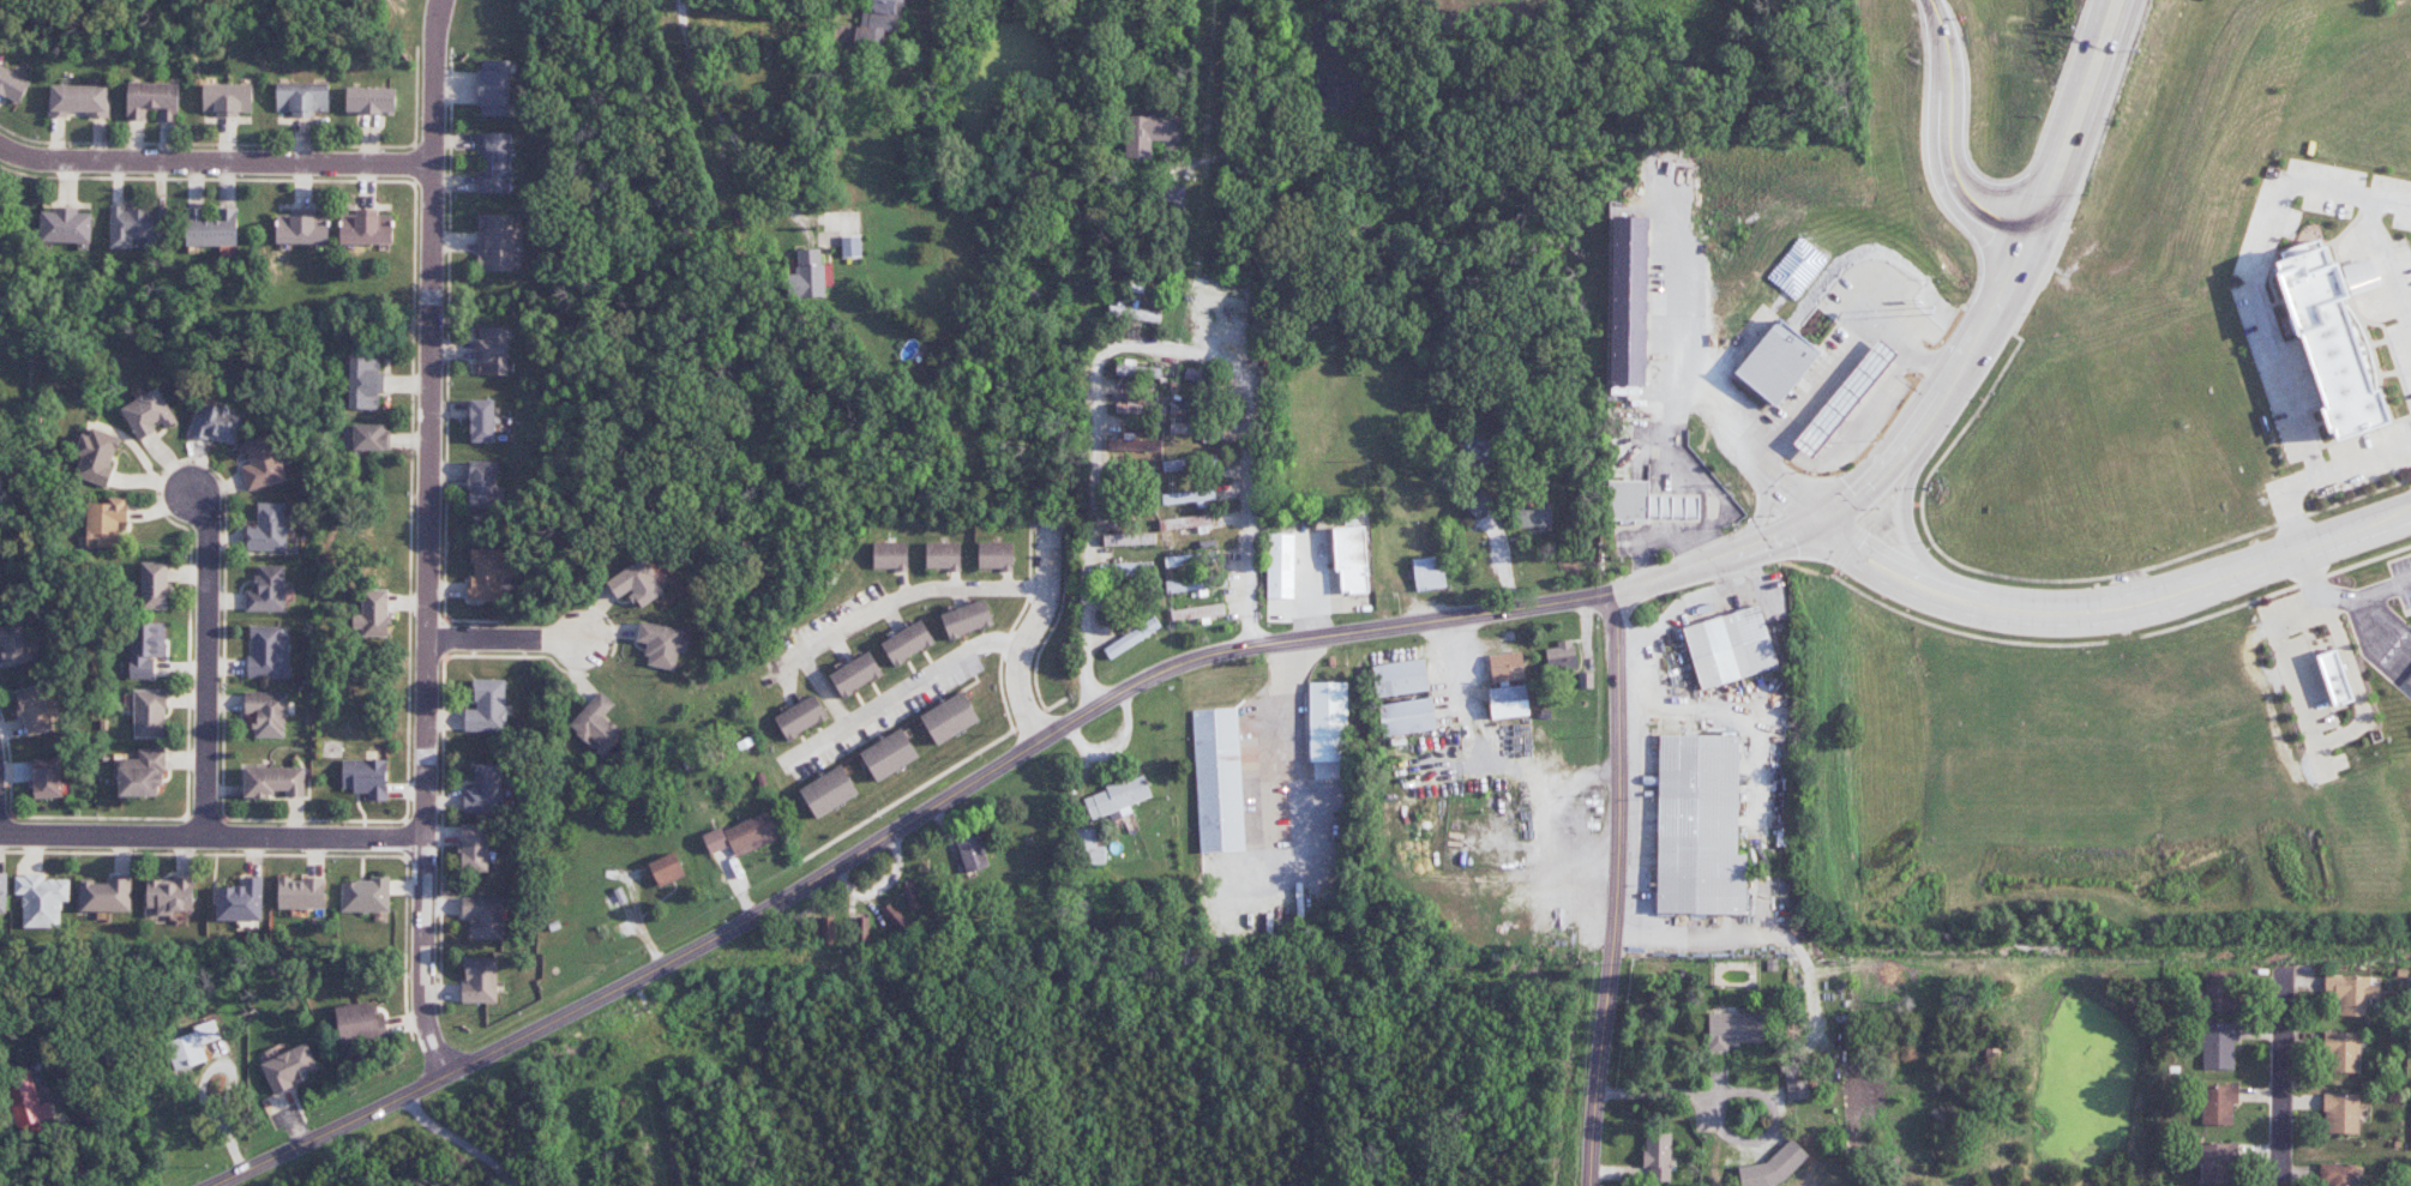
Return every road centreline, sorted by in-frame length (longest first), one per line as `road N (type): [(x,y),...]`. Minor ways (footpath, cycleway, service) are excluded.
road 1 (tertiary): [(212,1185),(404,1096),(715,933),(1156,674),(1273,639),(1612,592),(1832,516),(1905,452),(1998,308),(2036,229)]
road 2 (residential): [(445,0),(433,164),(428,839),(431,1019),(455,1067)]
road 3 (residential): [(1249,646),(1256,441),(1250,374),(1194,347),(1135,342),(1107,353),(1100,363),(1088,661),(1094,711)]
road 4 (tertiary): [(1832,516),(1890,570),(1936,590),(1977,606),(2062,618),(2175,597),(2410,512)]
road 5 (tertiary): [(1588,1185),(1617,922),(1612,592)]
road 6 (residential): [(0,147),(25,163),(433,164)]
road 7 (residential): [(428,839),(0,832)]
road 8 (residential): [(203,836),(206,530),(191,489)]
road 9 (residential): [(1047,591),(991,585),(907,595),(774,674)]
road 10 (tertiary): [(1931,0),(1943,29),(1956,176),(1995,219),(2036,229)]
road 11 (residential): [(1026,648),(1000,643),(956,654),(783,766)]
road 12 (tertiary): [(2036,229),(2118,0)]
road 13 (residential): [(1038,745),(1022,697),(1021,660),(1047,591),(1048,528)]
road 14 (tertiary): [(1936,590),(1910,546),(1900,505),(1940,403)]
road 15 (residential): [(2287,1185),(2290,1015)]
road 16 (residential): [(427,640),(578,640)]

